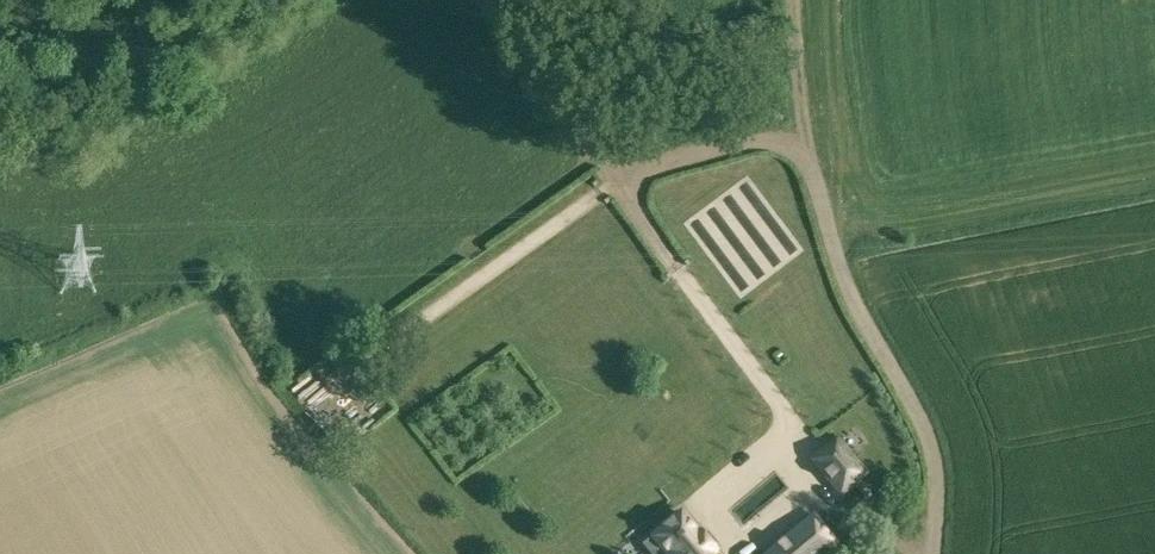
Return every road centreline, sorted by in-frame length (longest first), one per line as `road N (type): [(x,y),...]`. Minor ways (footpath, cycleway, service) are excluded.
road 1 (track): [(933,553),(933,450),(847,291),(816,189),(795,0)]

